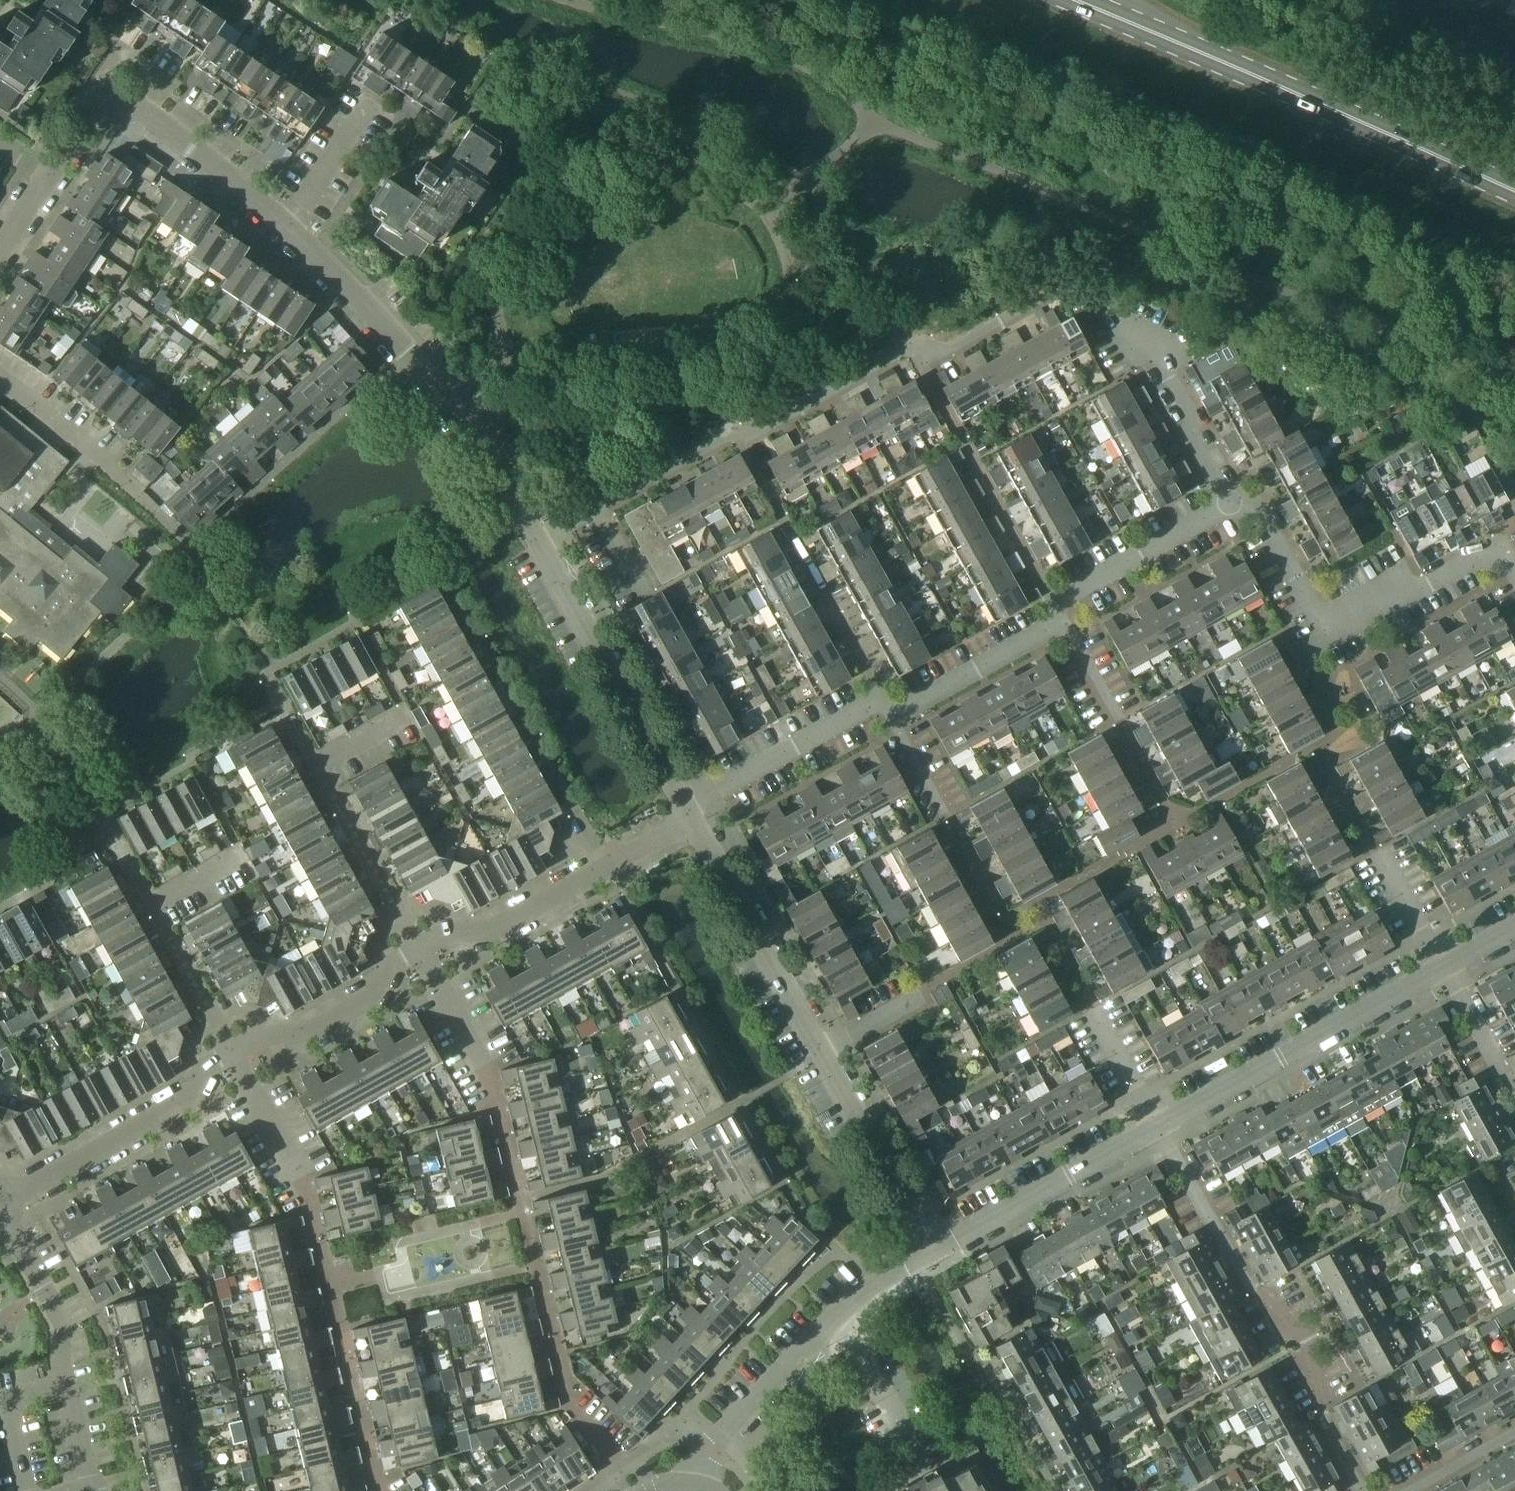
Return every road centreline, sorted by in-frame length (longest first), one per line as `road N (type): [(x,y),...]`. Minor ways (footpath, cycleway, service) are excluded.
road 1 (residential): [(629,1490),(616,1453),(578,1412),(495,1092),(417,950)]
road 2 (primary): [(1514,195),(1074,0)]
road 3 (residential): [(384,1490),(304,1182),(233,1052)]
road 4 (residential): [(911,346),(943,351),(1071,281),(1099,295),(1158,359),(1228,499)]
road 5 (residential): [(1361,1490),(1318,1412),(1322,1395),(1263,1291),(1249,1288),(1156,1127)]
road 6 (residential): [(536,541),(410,357),(282,226)]
road 7 (residential): [(1514,575),(1506,558),(1489,554),(1352,622),(1323,626),(1250,504),(1228,499)]
road 8 (unclassified): [(691,1490),(709,1449),(799,1353),(868,1287),(933,1250)]
road 9 (unclassified): [(1156,1127),(1443,970)]
road 10 (residential): [(282,226),(110,88),(49,173)]
road 11 (residential): [(417,950),(452,931),(496,929),(693,821)]
road 12 (residential): [(684,805),(536,541)]
road 13 (residential): [(100,1490),(86,1470),(64,1383),(58,1315),(0,1210)]
road 14 (residential): [(878,697),(735,432)]
road 15 (residential): [(1051,600),(911,346)]
road 16 (residential): [(0,1202),(177,1107),(201,1069),(233,1052)]
road 17 (residential): [(417,950),(293,718)]
road 18 (residential): [(818,1051),(693,821)]
road 19 (unclassified): [(933,1250),(1156,1127)]
road 20 (residential): [(933,1250),(818,1051)]
road 21 (residential): [(536,541),(735,432)]
road 22 (residential): [(684,805),(878,697)]
road 23 (residential): [(233,1052),(125,858)]
road 24 (residential): [(233,1052),(264,1033),(307,1033),(367,1001),(386,968),(417,950)]
road 25 (residential): [(1051,600),(1228,499)]
road 26 (residential): [(890,716),(1065,620)]
road 27 (residential): [(735,432),(757,432),(911,346)]
road 28 (residential): [(138,495),(109,455),(0,372)]
road 29 (residential): [(371,100),(282,226)]
road 30 (residential): [(1514,1105),(1443,970)]
road 31 (residential): [(1443,970),(1374,849)]
road 32 (residential): [(1156,1127),(1093,1006)]
road 33 (residential): [(818,1051),(924,989)]
road 34 (residential): [(1408,1490),(1514,1432)]

